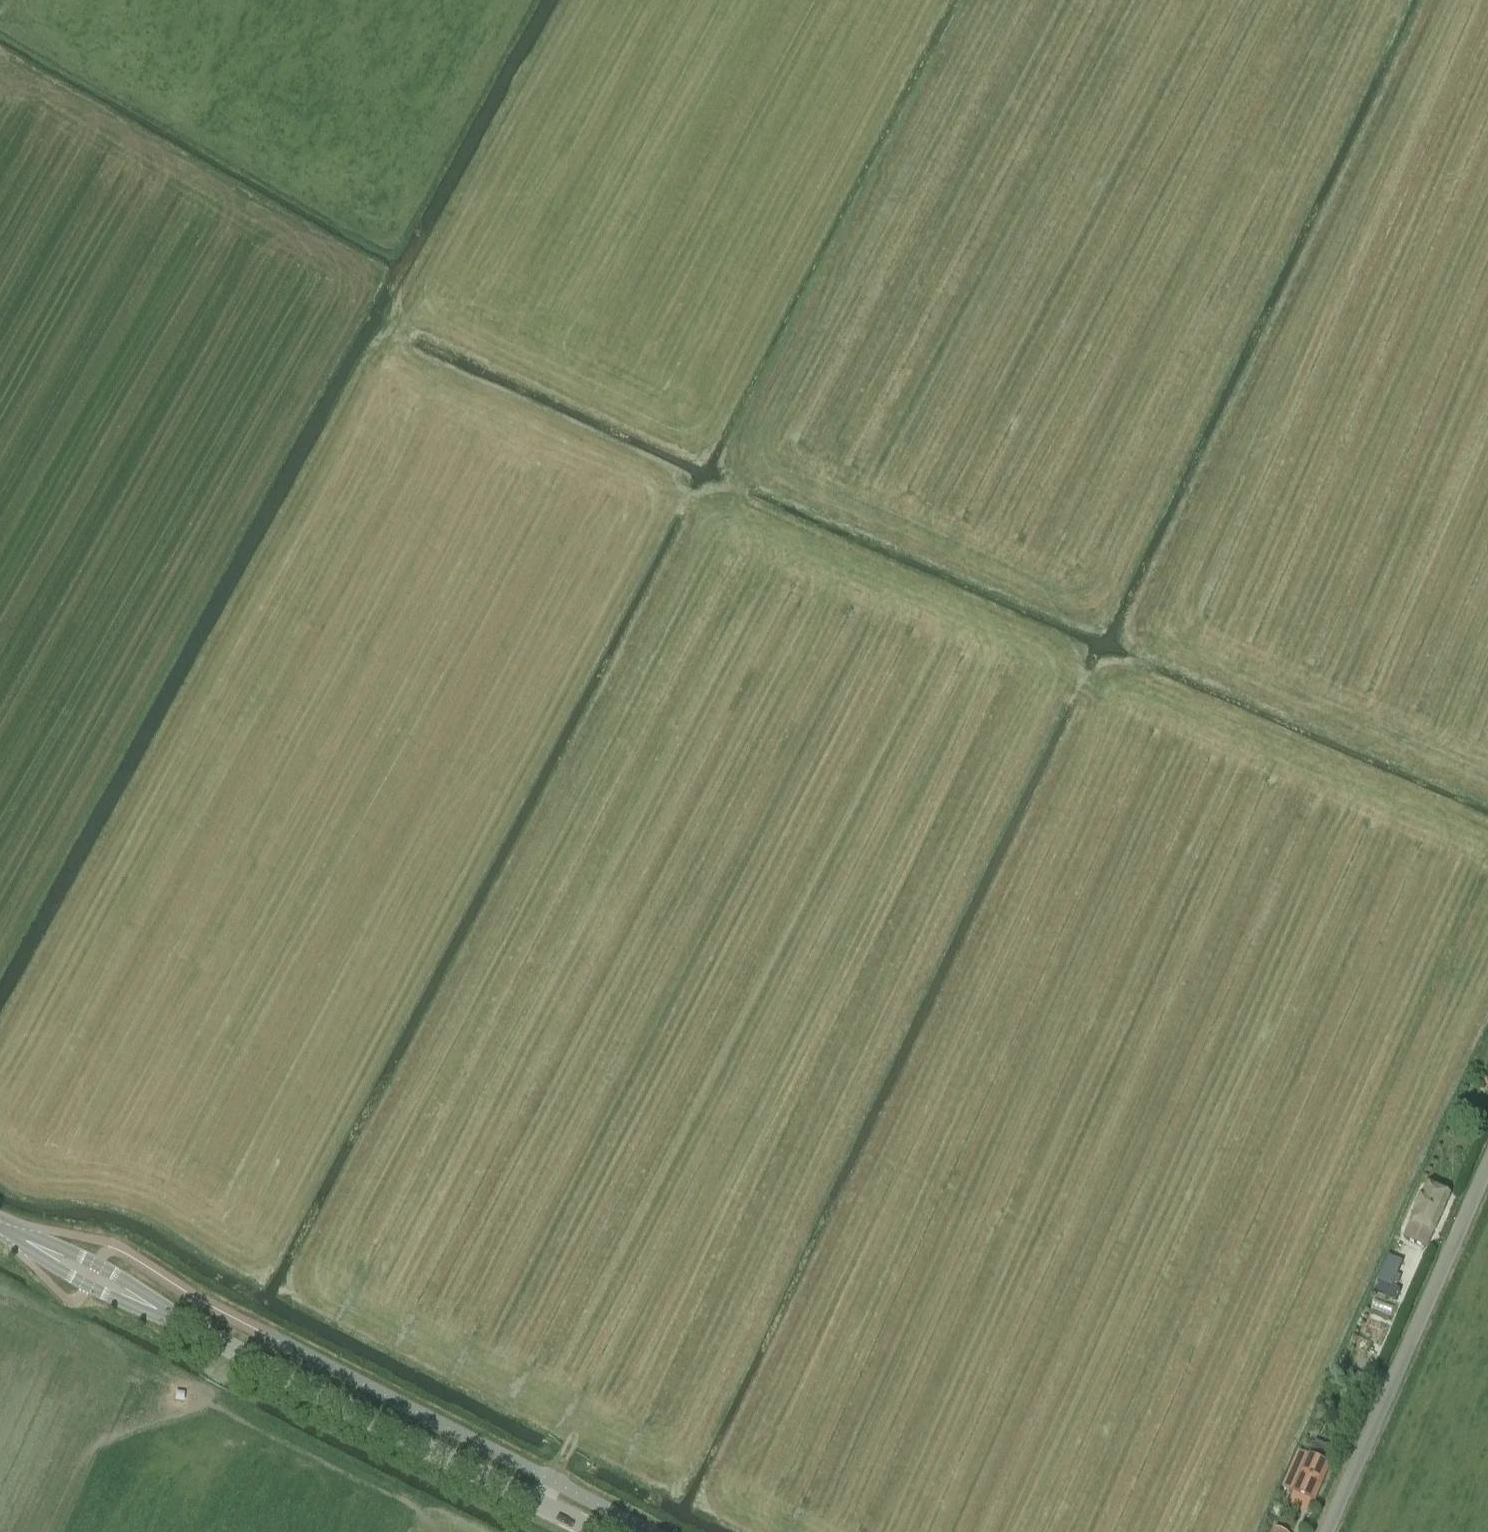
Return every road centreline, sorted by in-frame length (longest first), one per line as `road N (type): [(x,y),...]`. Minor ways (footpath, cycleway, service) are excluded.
road 1 (unclassified): [(593,1531),(0,1227)]
road 2 (unclassified): [(1326,1531),(1487,1166)]

